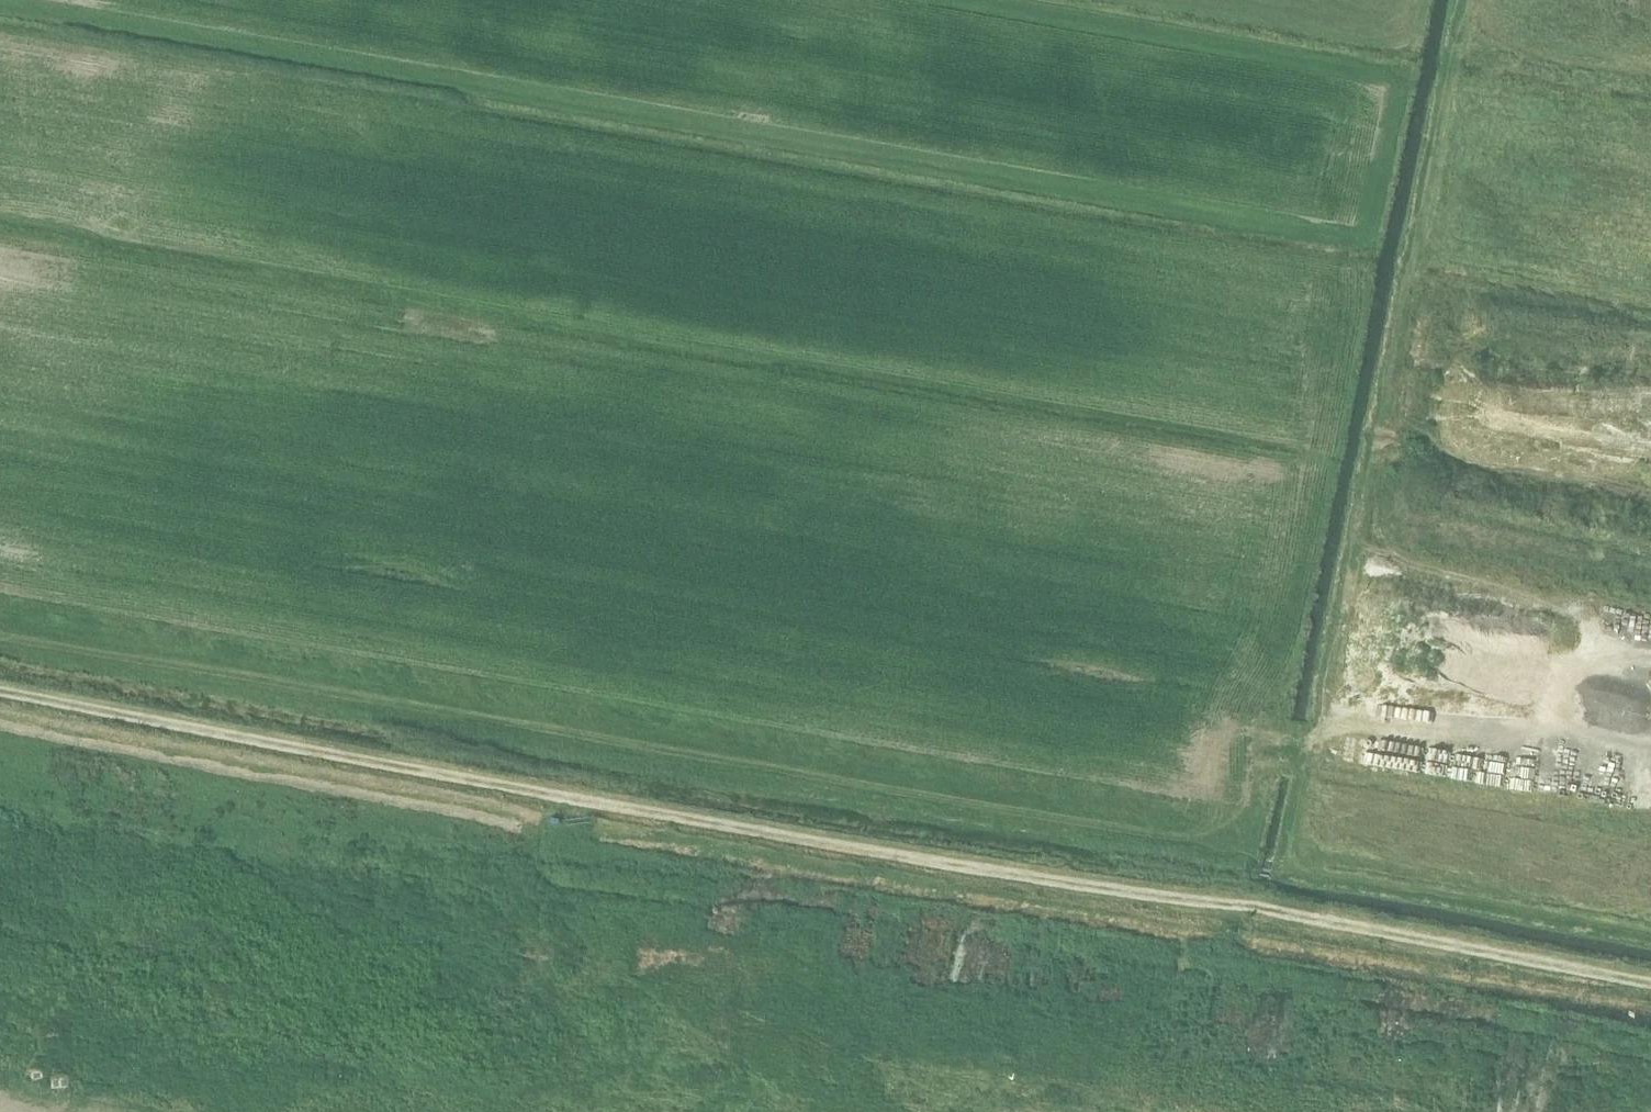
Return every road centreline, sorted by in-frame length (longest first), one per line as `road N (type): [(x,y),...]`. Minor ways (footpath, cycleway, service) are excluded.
road 1 (track): [(0,692),(1650,980)]

